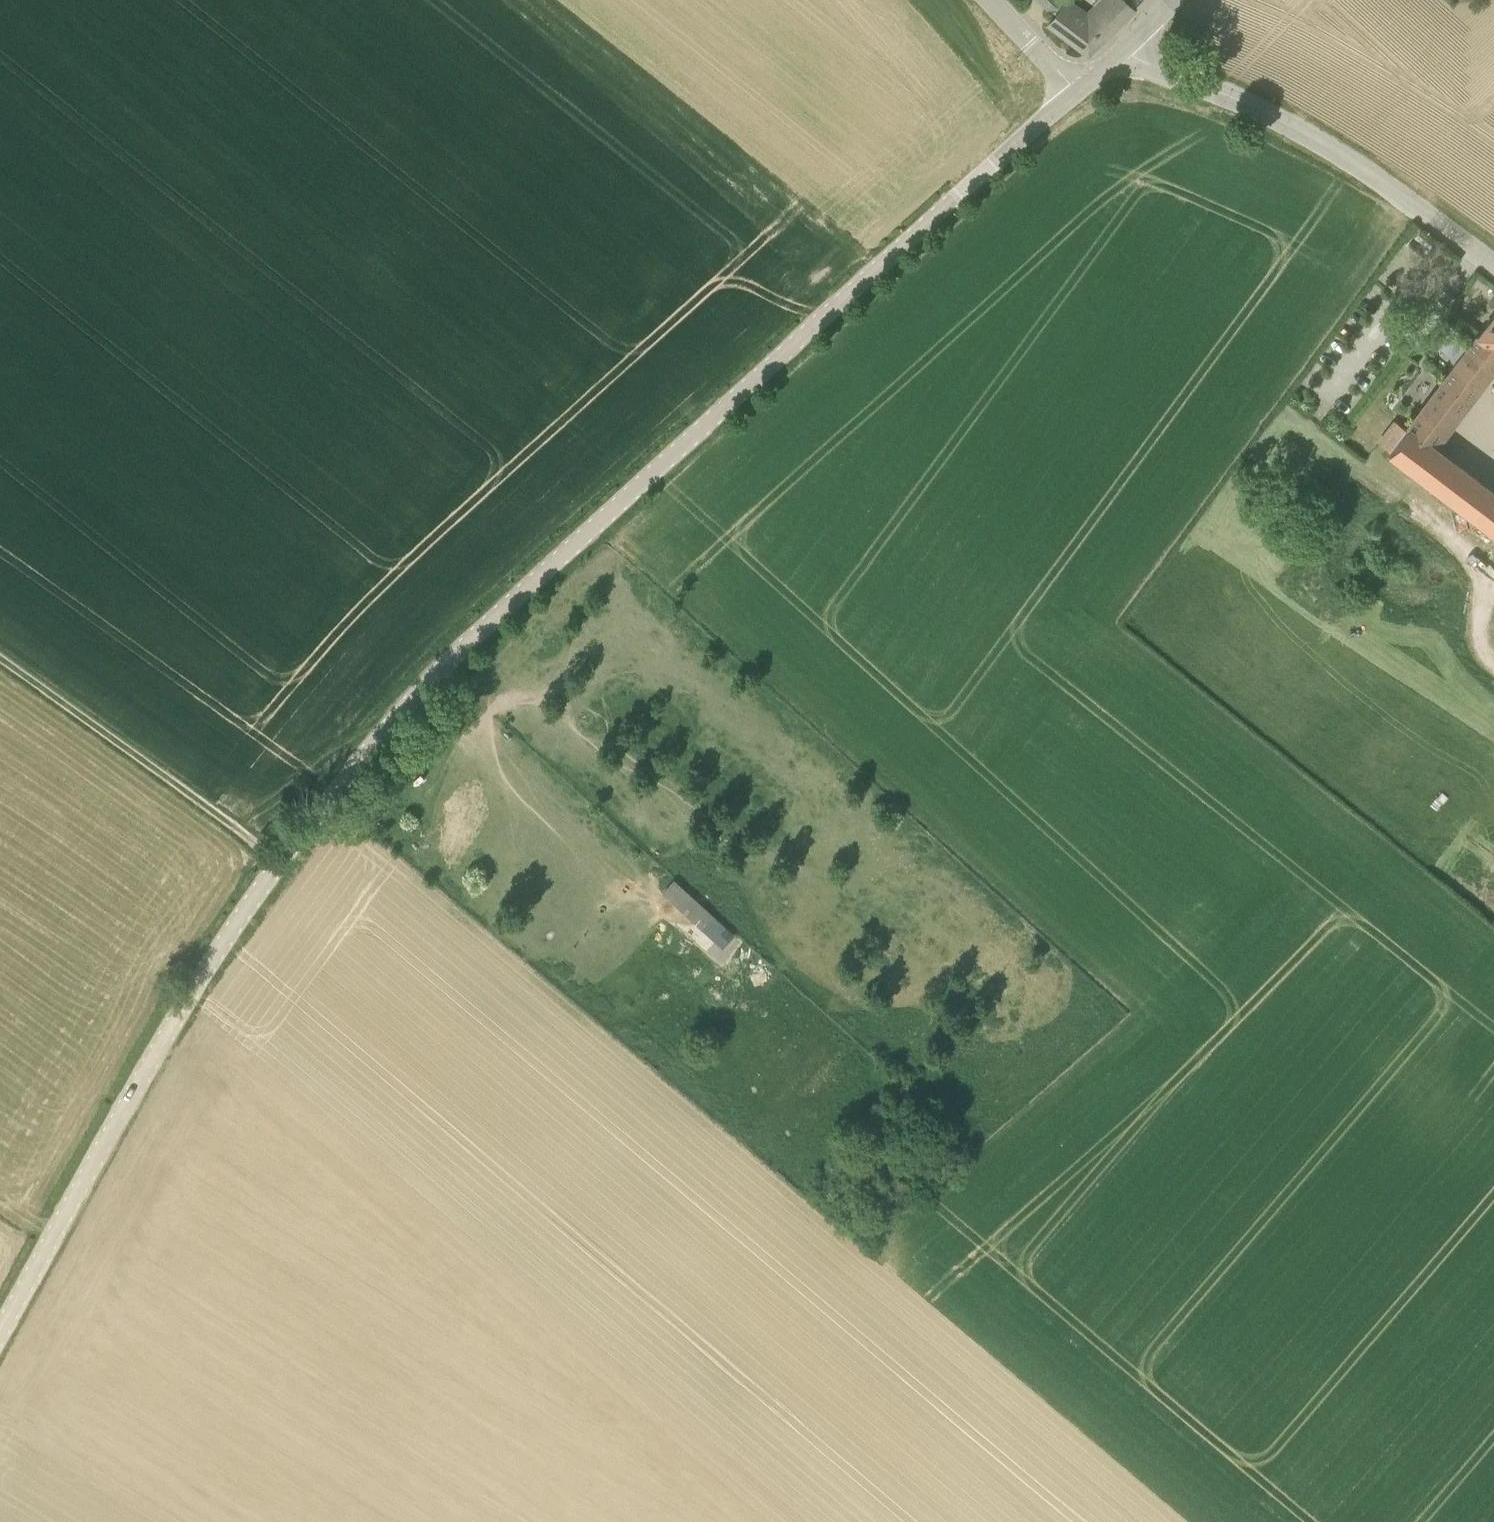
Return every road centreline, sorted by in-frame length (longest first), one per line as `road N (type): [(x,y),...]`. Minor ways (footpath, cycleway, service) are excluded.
road 1 (unclassified): [(0,1336),(202,974),(314,809),(434,679),(1075,88)]
road 2 (unclassified): [(1493,268),(1294,127),(1120,52)]
road 3 (track): [(0,658),(281,855)]
road 4 (unclassified): [(1075,88),(986,0)]

